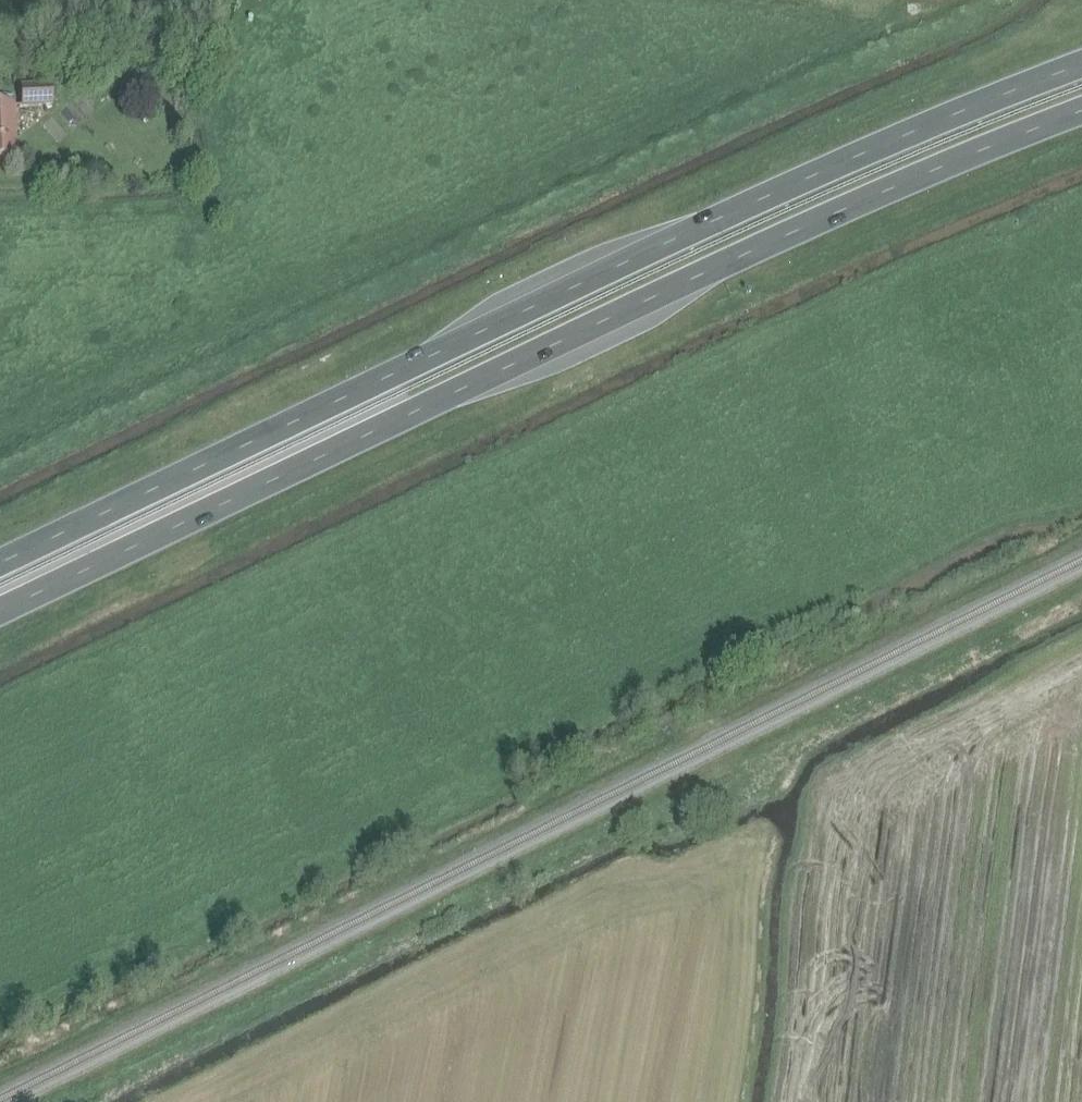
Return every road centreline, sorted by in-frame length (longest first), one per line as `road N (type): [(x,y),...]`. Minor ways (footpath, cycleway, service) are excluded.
road 1 (trunk): [(0,611),(687,280),(1081,111)]
road 2 (trunk): [(1081,64),(675,238),(0,562)]

